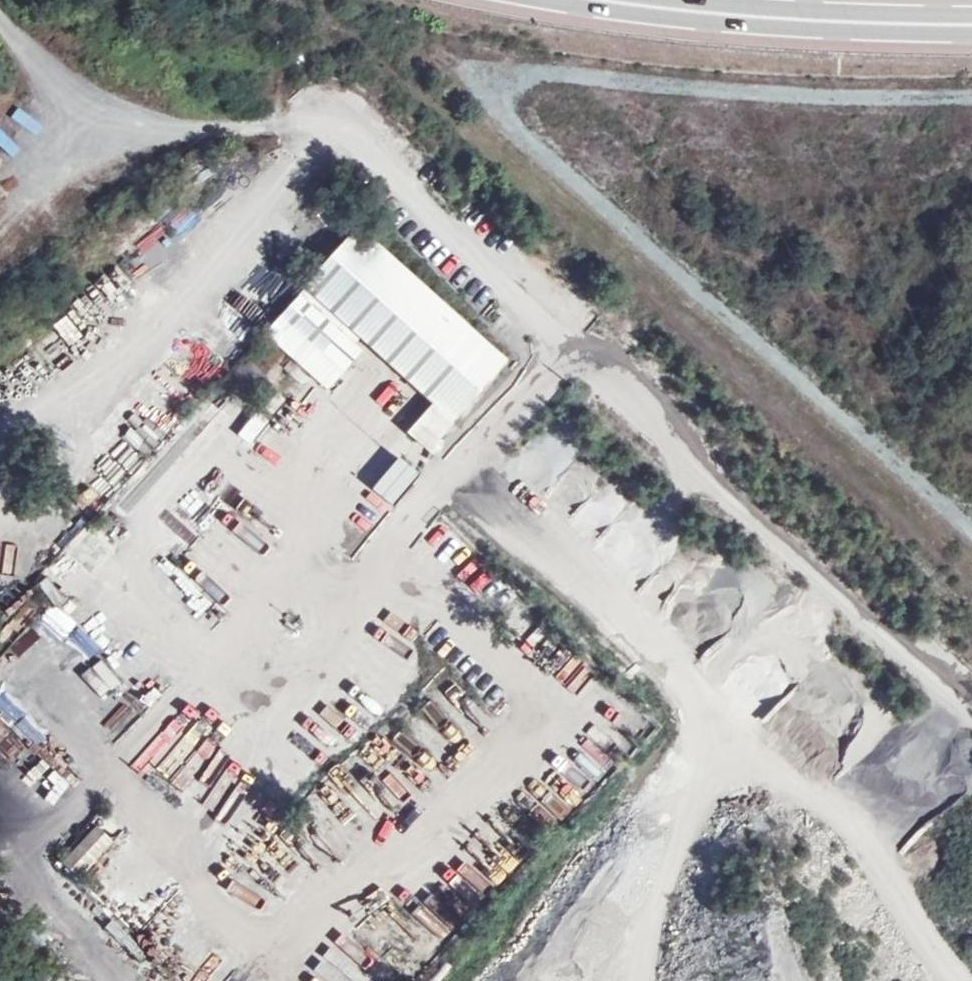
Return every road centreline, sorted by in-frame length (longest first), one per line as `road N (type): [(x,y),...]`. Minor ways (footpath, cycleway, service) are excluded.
road 1 (track): [(0,160),(181,133),(334,124),(971,710)]
road 2 (trunk): [(598,0),(741,17),(971,24)]

